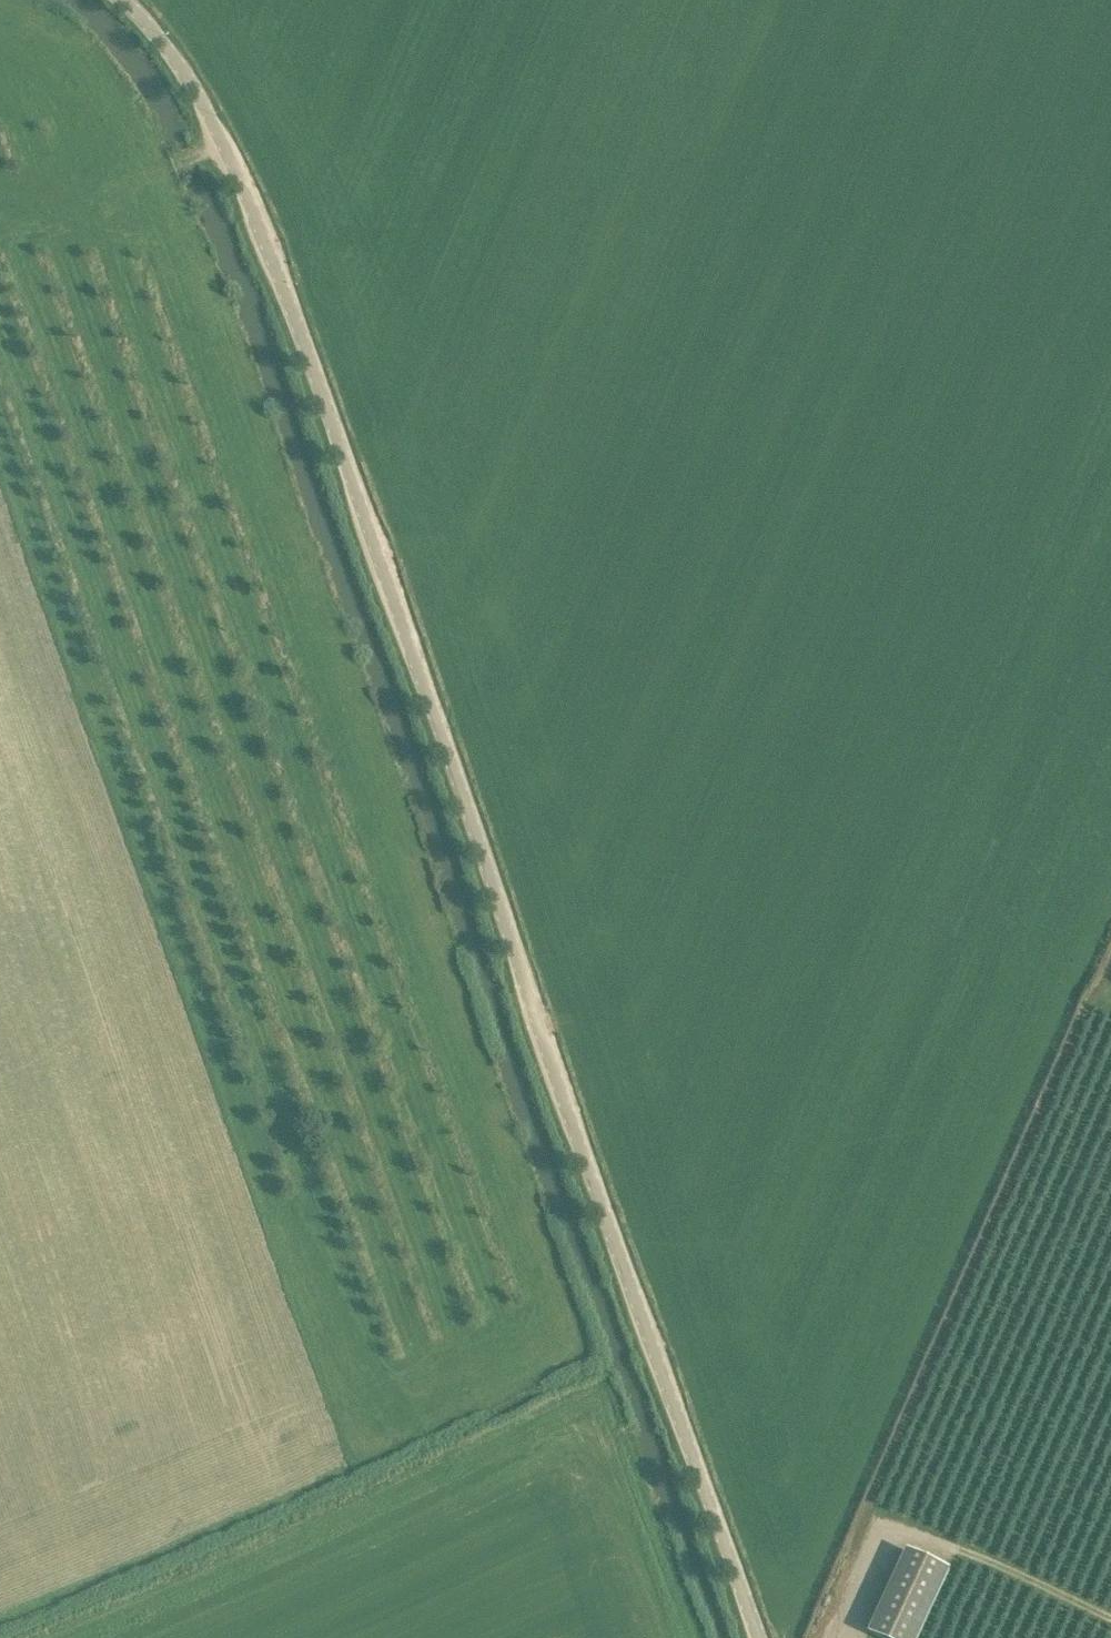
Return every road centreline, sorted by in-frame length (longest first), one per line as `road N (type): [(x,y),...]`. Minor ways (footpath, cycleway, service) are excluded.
road 1 (unclassified): [(762,1637),(556,1078),(275,267),(187,71),(123,0)]
road 2 (track): [(1110,1621),(984,1558),(916,1536)]

